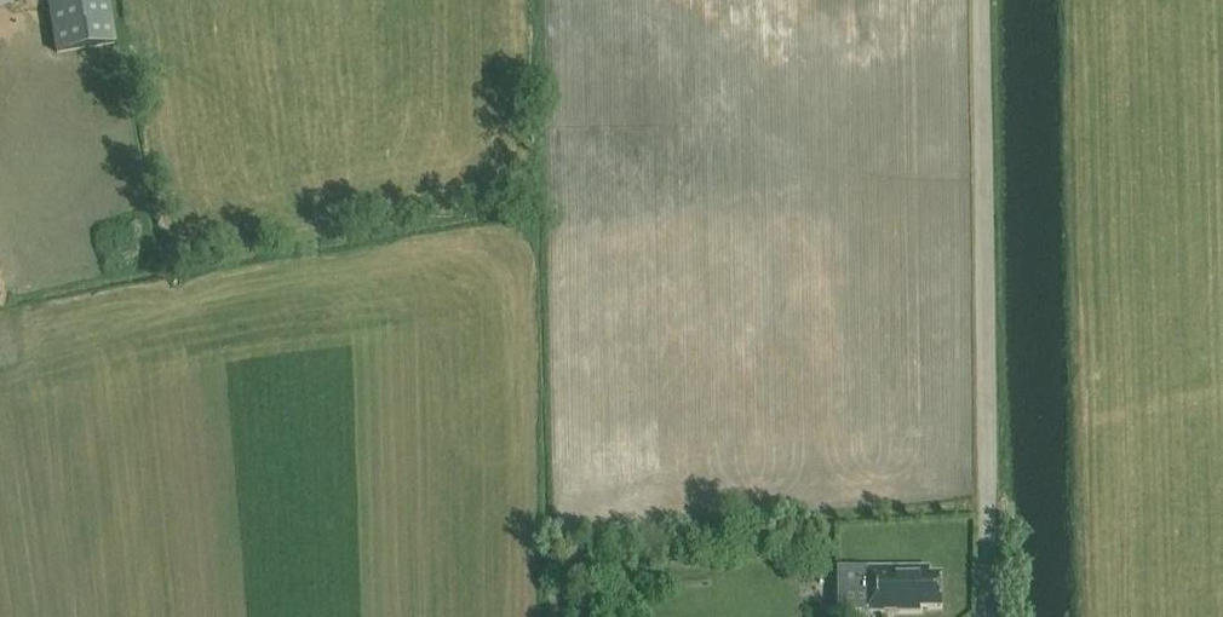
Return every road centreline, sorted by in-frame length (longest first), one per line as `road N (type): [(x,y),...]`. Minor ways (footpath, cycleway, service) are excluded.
road 1 (track): [(992,616),(976,0)]

